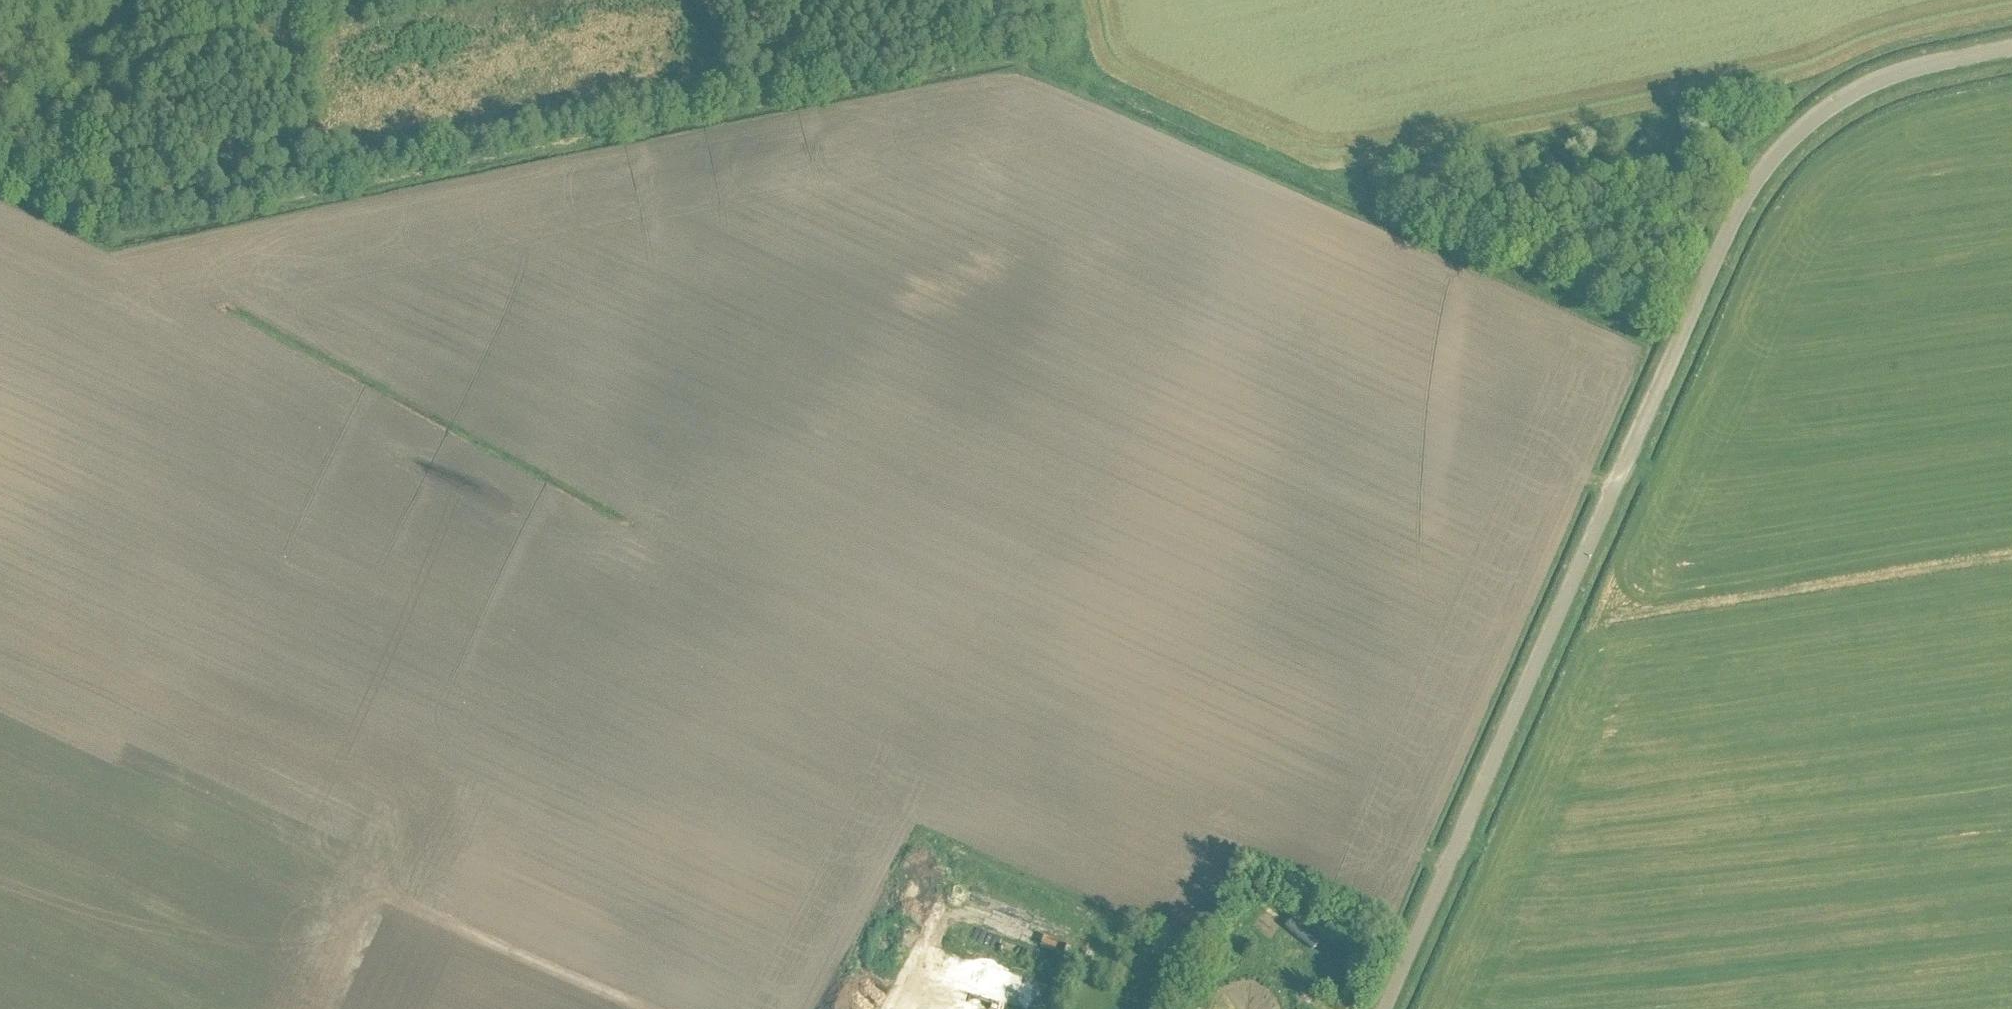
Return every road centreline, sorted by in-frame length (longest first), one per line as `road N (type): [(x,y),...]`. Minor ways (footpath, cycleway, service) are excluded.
road 1 (unclassified): [(2011,50),(1888,76),(1786,147),(1715,265),(1385,1008)]

